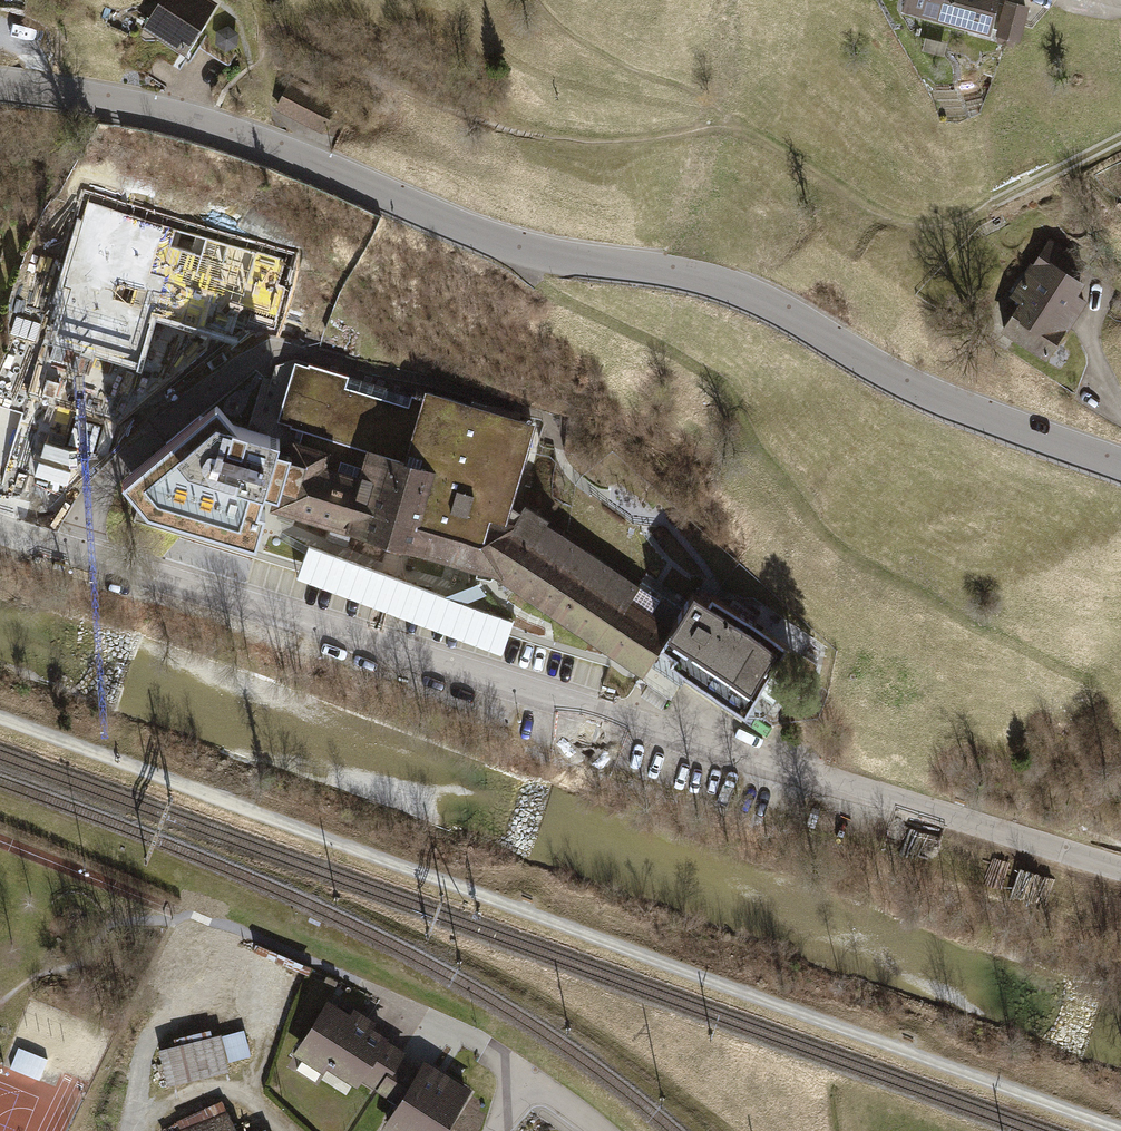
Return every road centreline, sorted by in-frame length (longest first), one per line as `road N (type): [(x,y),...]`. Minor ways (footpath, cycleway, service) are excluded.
road 1 (track): [(0,717),(1120,1130)]
road 2 (tertiary): [(0,84),(215,125),(516,251),(707,279),(766,303),(912,389),(1120,466)]
road 3 (residential): [(0,533),(1120,875)]
road 4 (track): [(275,1130),(243,1100),(211,1089),(172,1103),(144,1130)]
road 5 (residential): [(600,1130),(531,1089),(494,1130)]

